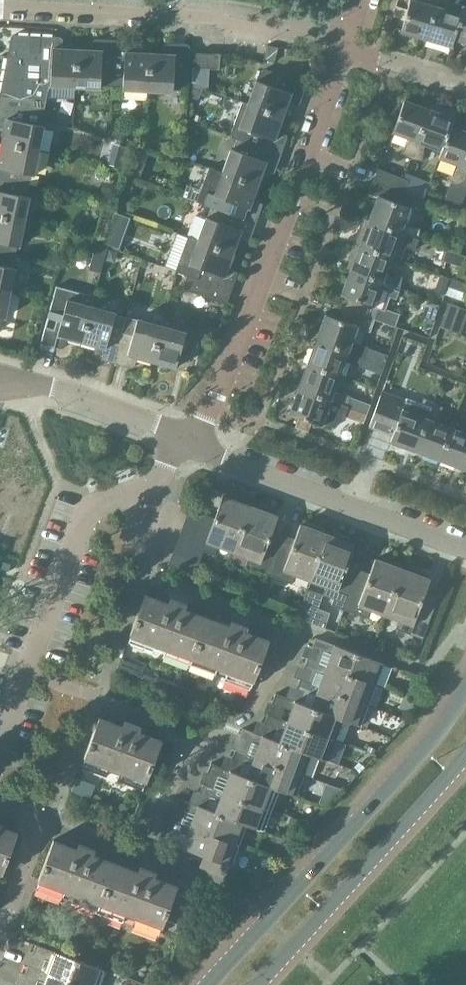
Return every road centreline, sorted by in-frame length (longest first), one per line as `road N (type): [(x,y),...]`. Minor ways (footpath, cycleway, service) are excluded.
road 1 (residential): [(44,824),(132,856),(147,853),(166,800),(248,711),(293,641),(288,627),(151,576),(140,563),(125,495)]
road 2 (residential): [(197,446),(295,204),(345,46)]
road 3 (tertiary): [(465,690),(403,772),(206,984)]
road 4 (tertiary): [(257,984),(465,754)]
road 5 (residential): [(465,549),(197,446)]
road 6 (residential): [(0,741),(84,515),(125,495)]
road 7 (residential): [(177,436),(155,422),(0,377)]
road 8 (residential): [(345,46),(335,33),(291,27),(276,34),(172,15)]
road 9 (residential): [(172,15),(0,6)]
road 10 (residential): [(465,82),(345,46)]

